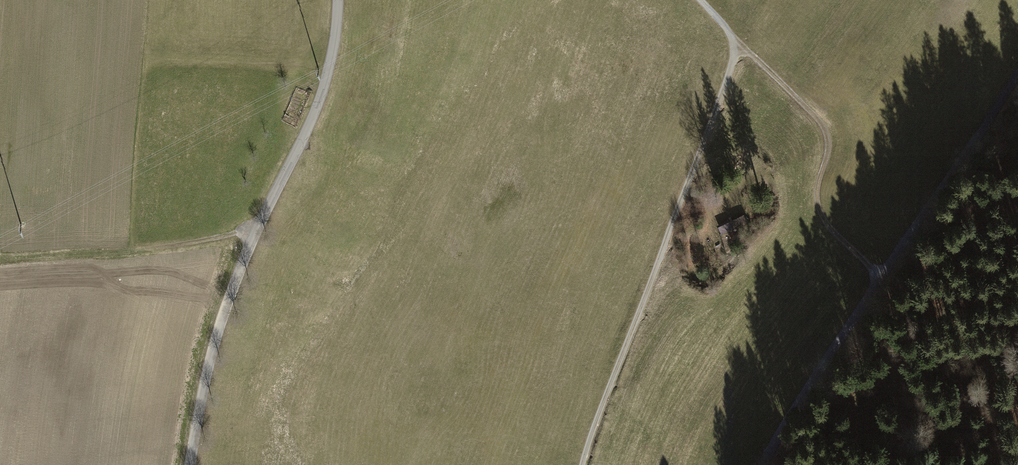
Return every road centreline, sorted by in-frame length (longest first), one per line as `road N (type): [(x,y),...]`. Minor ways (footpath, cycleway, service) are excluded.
road 1 (track): [(697,0),(740,47),(582,464)]
road 2 (tertiary): [(338,0),(320,99),(215,343),(190,464)]
road 3 (track): [(740,47),(813,115),(827,154),(817,205),(826,226),(882,278)]
road 4 (track): [(0,262),(255,235)]
road 5 (track): [(1017,73),(882,278)]
road 6 (track): [(882,278),(765,464)]
road 7 (track): [(864,464),(951,421),(1017,354)]

